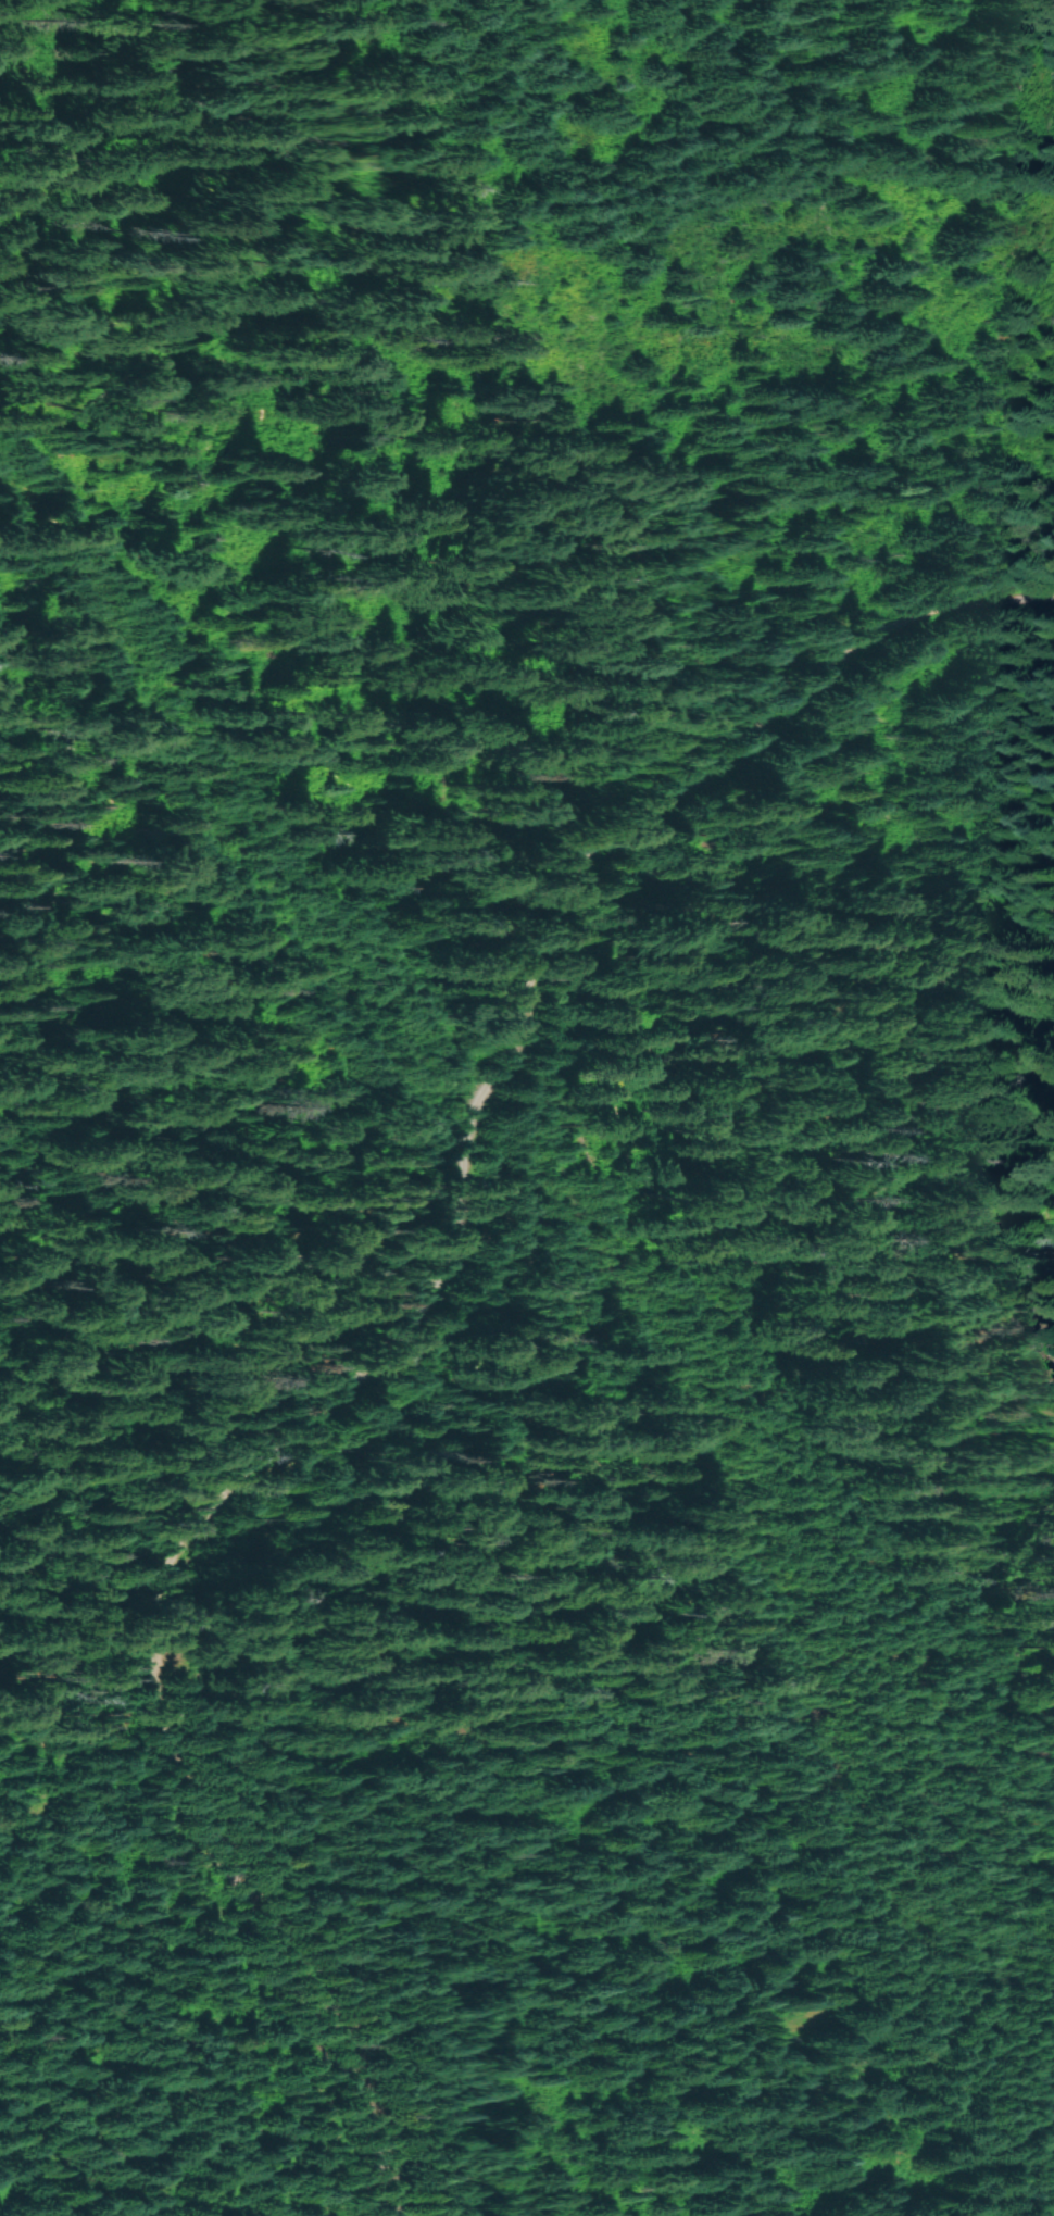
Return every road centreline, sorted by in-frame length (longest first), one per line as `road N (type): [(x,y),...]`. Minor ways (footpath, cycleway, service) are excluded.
road 1 (residential): [(385,2215),(379,2155),(338,2049),(161,1745),(142,1660),(153,1599),(230,1489),(382,1363),(400,1338),(450,1229),(476,1098),(516,1041),(540,972),(618,832),(866,639),(928,617),(1053,596)]

